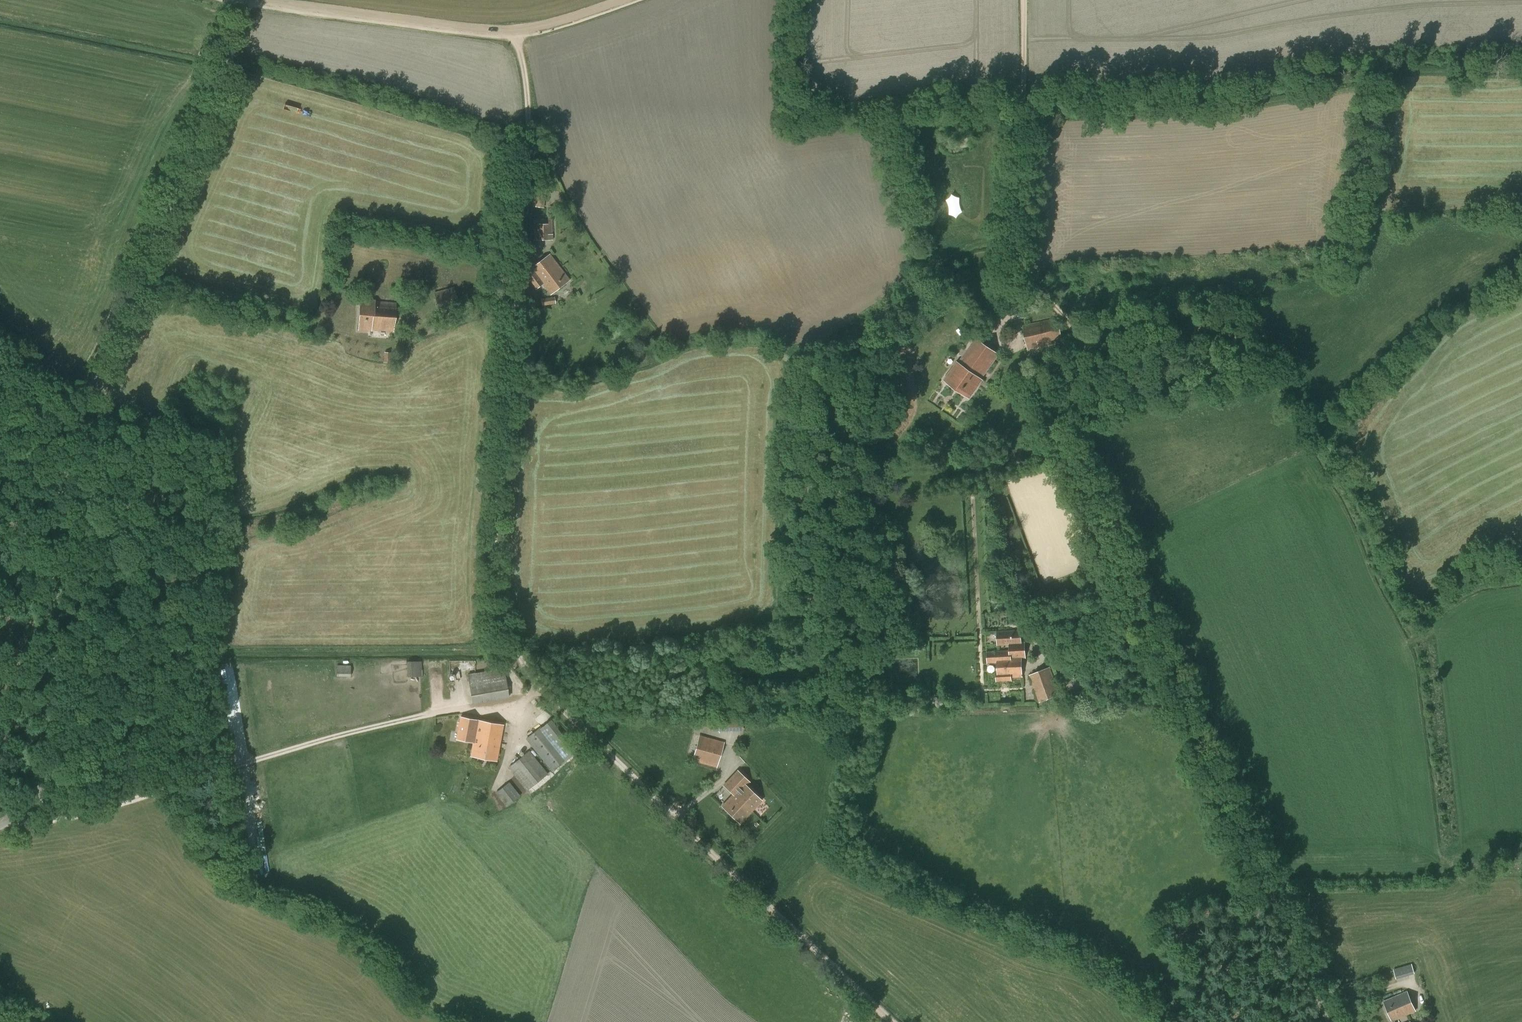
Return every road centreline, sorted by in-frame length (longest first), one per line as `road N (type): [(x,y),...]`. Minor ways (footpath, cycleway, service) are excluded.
road 1 (track): [(900,1021),(543,689),(492,604),(527,107),(517,30)]
road 2 (track): [(1329,1021),(1064,445),(1077,341),(1015,262),(1023,0)]
road 3 (tertiary): [(0,828),(29,805),(43,758),(71,440),(206,120),(246,4)]
road 4 (track): [(1274,898),(1452,887),(1431,651),(1330,439)]
road 5 (track): [(543,689),(503,709),(429,714),(63,819),(13,823)]
road 6 (track): [(223,648),(511,642)]
road 7 (track): [(517,30),(246,4)]
road 8 (track): [(1080,352),(1255,312)]

